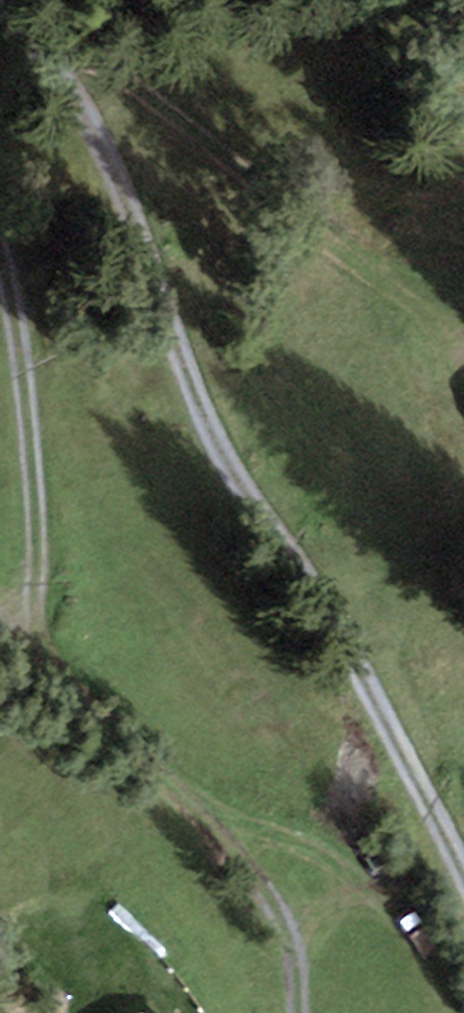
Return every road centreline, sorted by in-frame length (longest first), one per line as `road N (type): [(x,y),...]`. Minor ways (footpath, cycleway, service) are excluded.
road 1 (track): [(17,0),(88,120),(249,497),(382,710),(463,873)]
road 2 (track): [(23,10),(353,243),(463,333)]
road 3 (track): [(0,250),(19,342),(41,561),(28,608),(0,626)]

